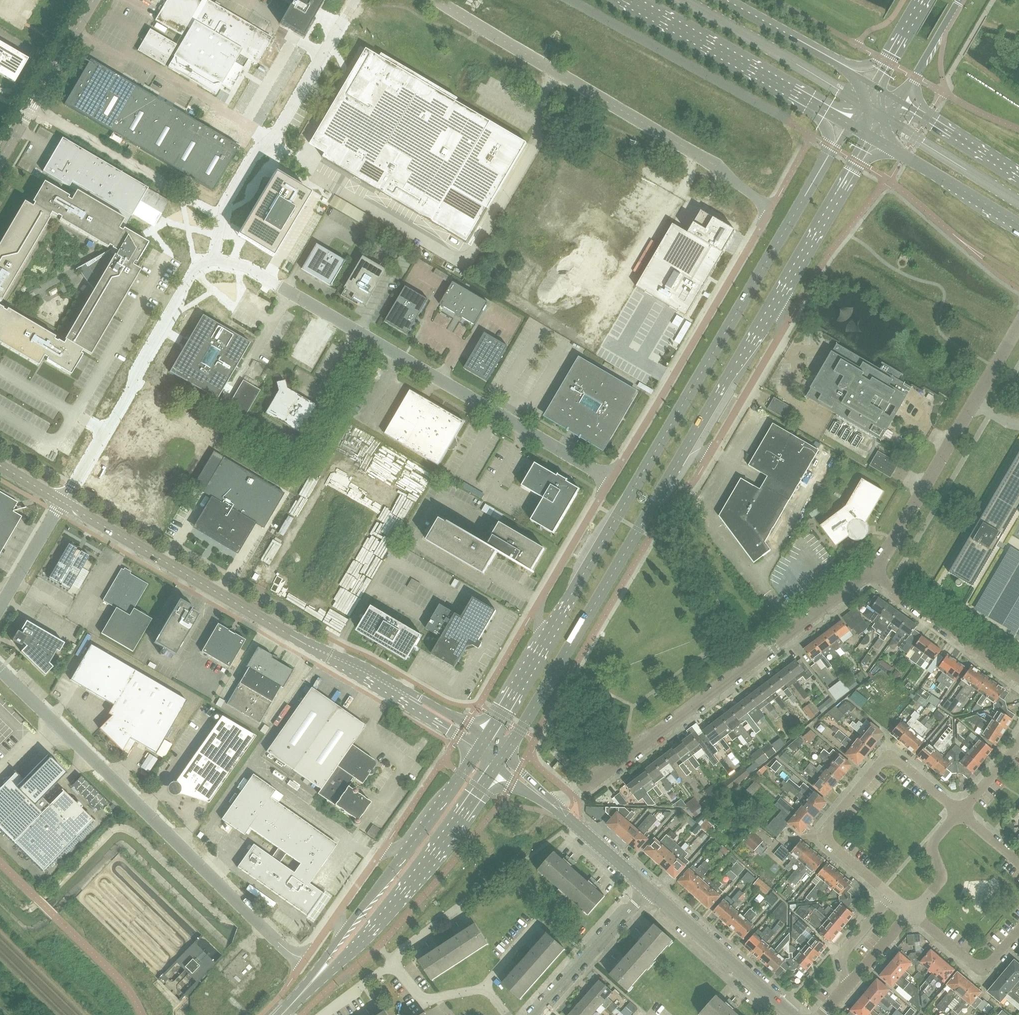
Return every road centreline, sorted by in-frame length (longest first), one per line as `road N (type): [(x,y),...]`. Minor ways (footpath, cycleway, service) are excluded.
road 1 (primary): [(850,125),(486,734)]
road 2 (unclassified): [(338,913),(302,962),(295,960),(0,671)]
road 3 (unclassified): [(612,478),(251,269),(214,259)]
road 4 (residential): [(875,568),(557,808)]
road 5 (primary): [(505,755),(676,468)]
road 6 (unclassified): [(770,210),(612,478)]
road 7 (primary): [(295,1001),(365,938),(496,768)]
road 8 (unclassified): [(214,259),(226,199),(355,0)]
road 9 (unclassified): [(214,259),(193,272),(62,501)]
road 10 (tertiary): [(310,647),(62,501)]
road 11 (unclassified): [(875,568),(1018,325)]
road 12 (residential): [(960,814),(896,765),(884,765),(826,832),(828,842),(889,895)]
road 13 (unclassified): [(770,210),(714,165),(556,72)]
road 14 (primary): [(628,0),(850,125)]
road 15 (primary): [(676,468),(780,295)]
road 16 (tertiary): [(486,734),(373,670),(310,647)]
road 17 (tertiary): [(794,1014),(647,884)]
road 18 (tertiary): [(310,647),(476,749)]
road 19 (unclassified): [(0,160),(93,0)]
road 20 (residential): [(1018,681),(889,587),(875,568)]
road 21 (primary): [(780,295),(875,140)]
road 22 (unclassified): [(712,452),(779,338),(780,295)]
road 23 (residential): [(535,1014),(647,884)]
road 24 (primary): [(875,140),(1018,225)]
road 25 (primary): [(892,54),(855,65),(745,12)]
road 26 (primary): [(874,86),(745,12)]
road 27 (unclassified): [(612,478),(538,606)]
road 28 (primary): [(1018,177),(899,101)]
road 29 (residential): [(912,915),(984,969),(1018,931)]
road 30 (unclassified): [(0,607),(62,501)]
road 31 (residential): [(912,915),(940,882),(935,841),(960,814)]

